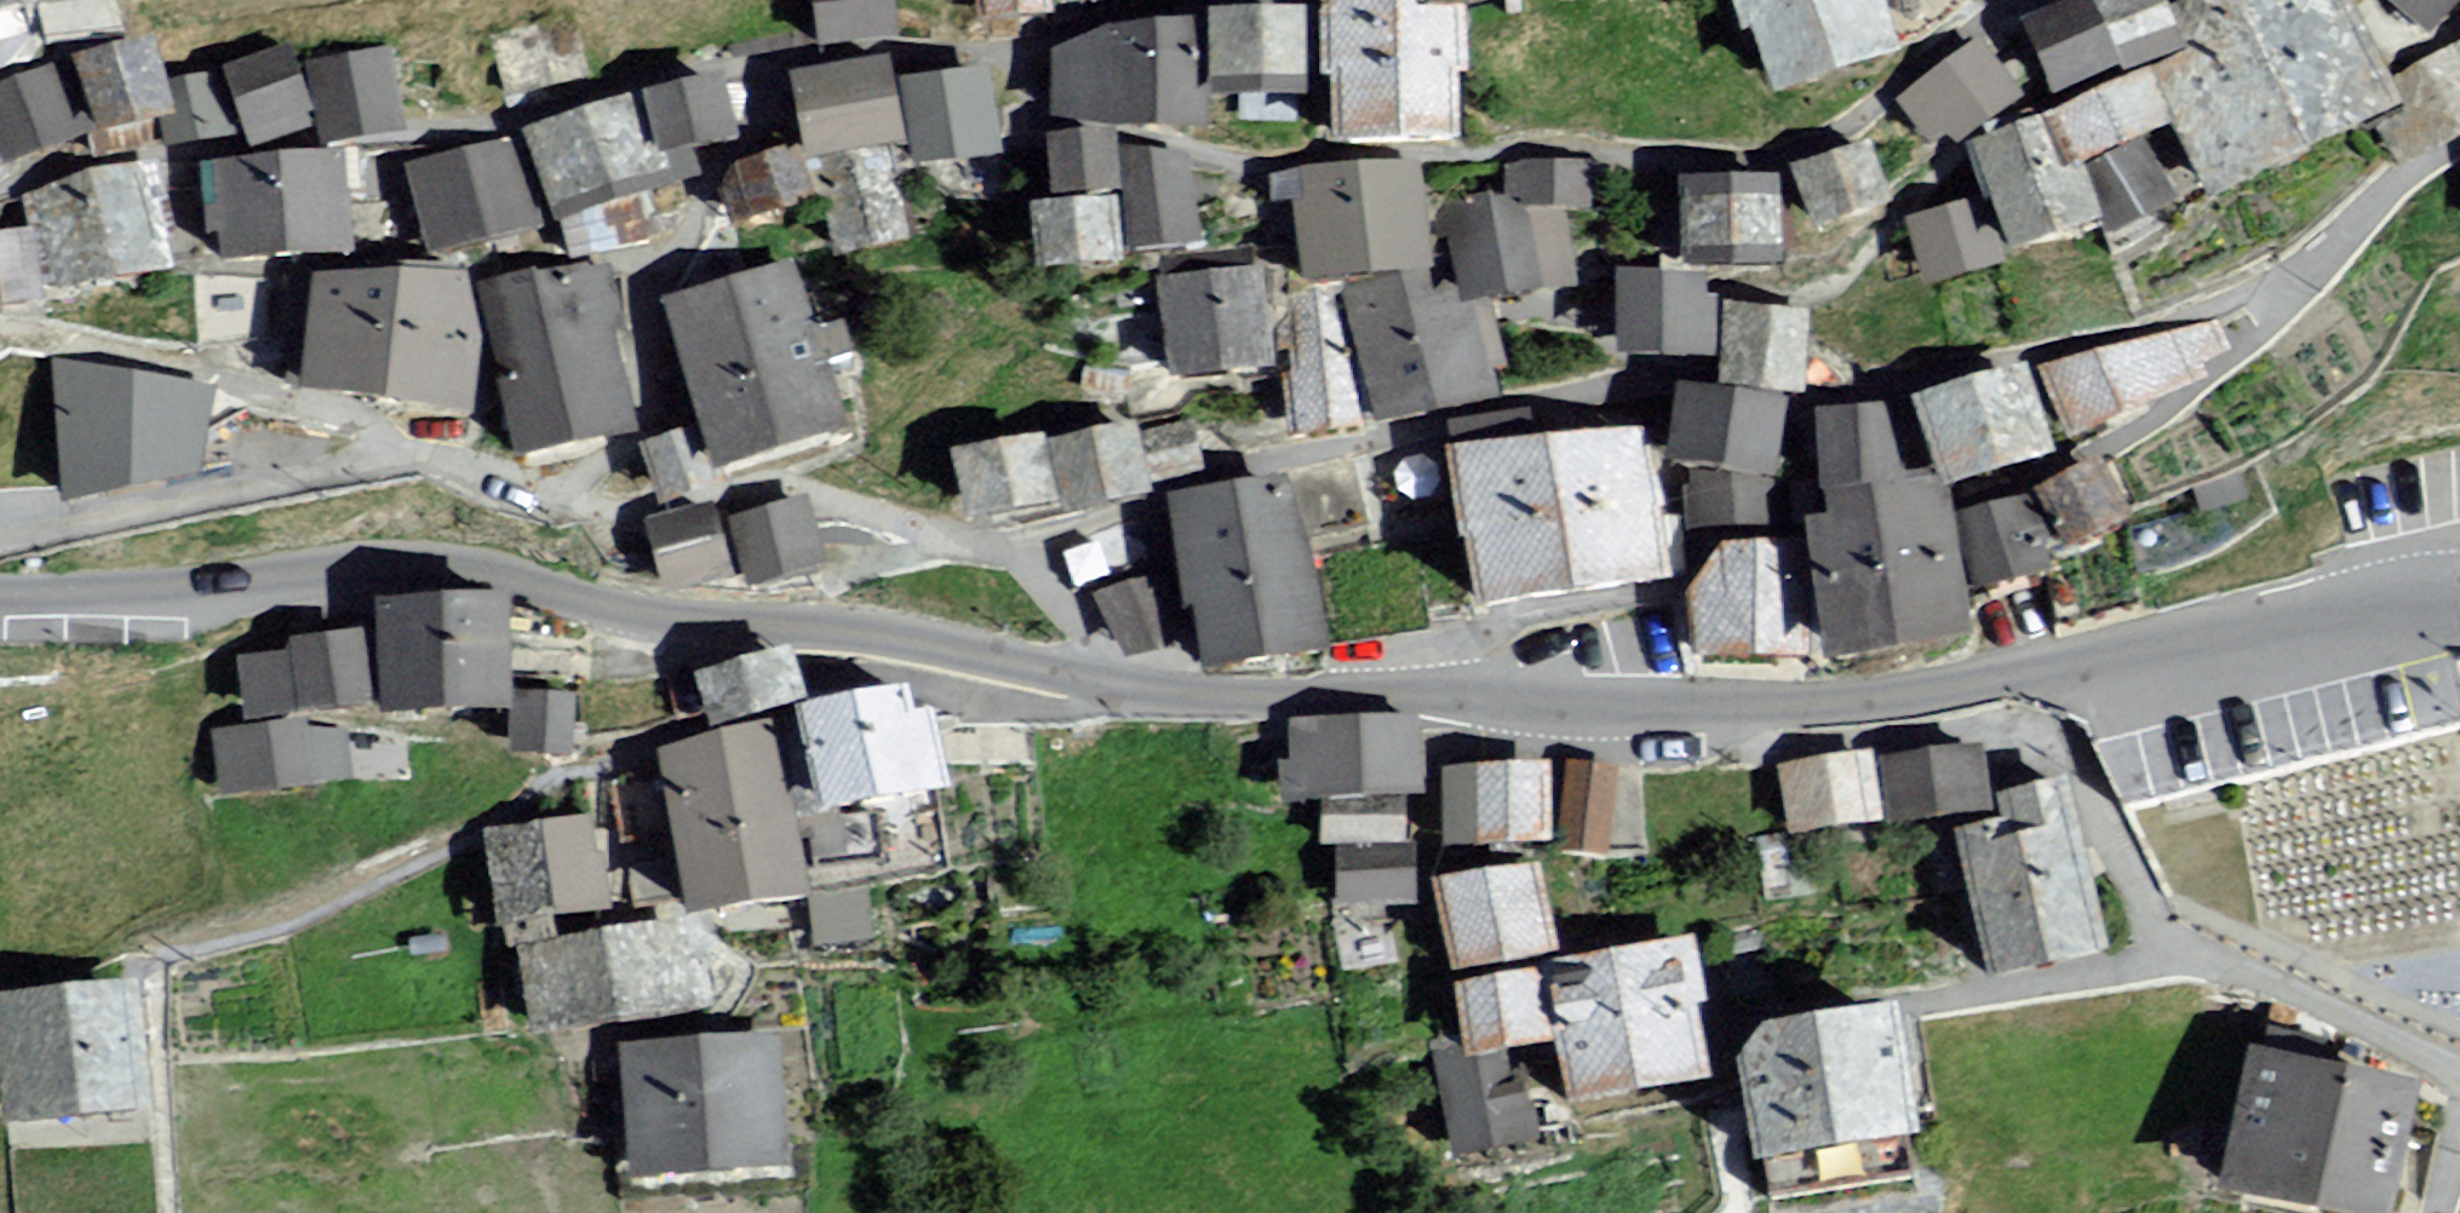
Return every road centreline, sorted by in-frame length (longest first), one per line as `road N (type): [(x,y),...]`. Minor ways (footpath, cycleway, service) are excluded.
road 1 (unclassified): [(0,599),(416,568),(1130,689),(1805,706),(1940,694),(2055,670)]
road 2 (unclassified): [(2055,670),(2367,593),(2459,597)]
road 3 (residential): [(2185,957),(2143,900),(2055,670)]
road 4 (residential): [(2459,1081),(2185,957)]
road 5 (residential): [(2185,957),(1919,1007)]

